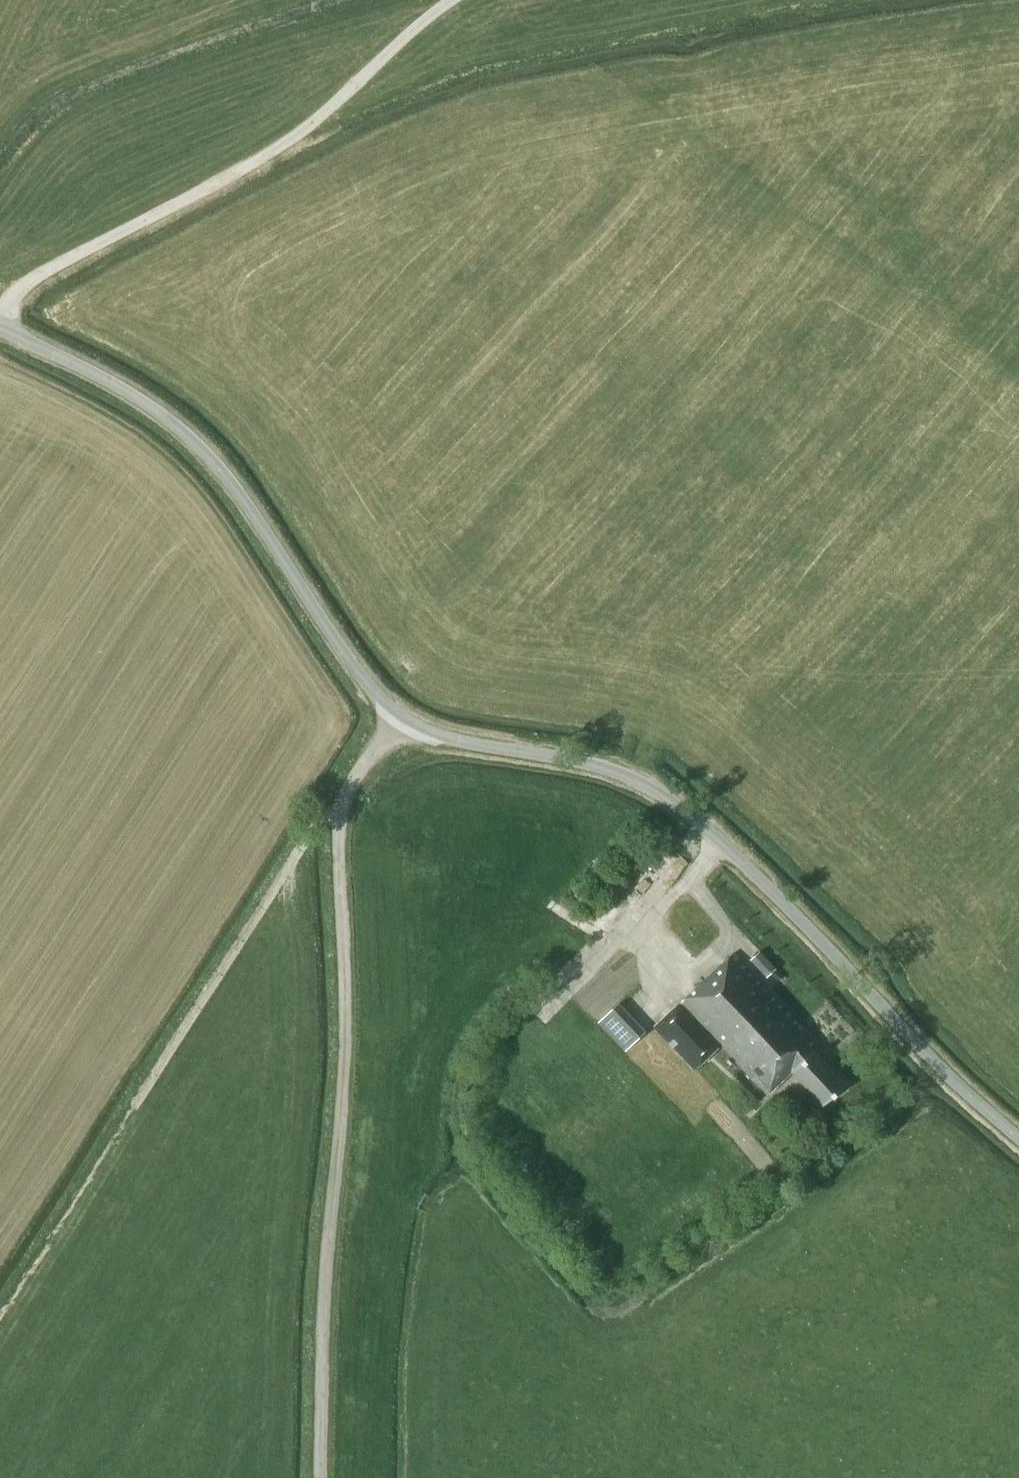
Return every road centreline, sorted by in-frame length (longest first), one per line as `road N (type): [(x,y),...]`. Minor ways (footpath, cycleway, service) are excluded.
road 1 (unclassified): [(1018,1135),(928,1055),(690,812),(594,764),(430,732),(399,716),(203,452),(145,404),(0,326)]
road 2 (track): [(319,1477),(344,1074),(336,841),(352,779),(399,716)]

